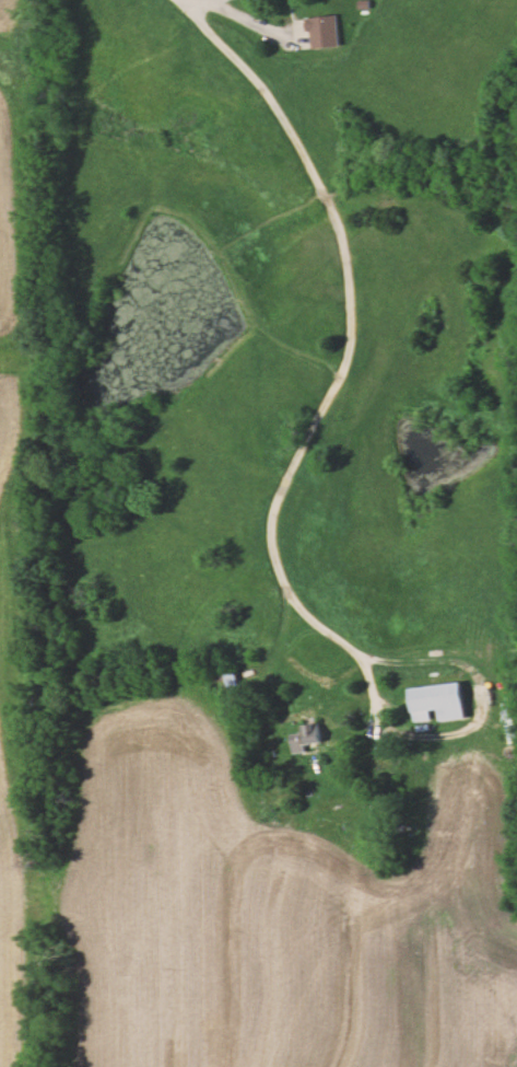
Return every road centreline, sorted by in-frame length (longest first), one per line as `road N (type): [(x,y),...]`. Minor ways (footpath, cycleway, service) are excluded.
road 1 (residential): [(516,689),(484,721),(421,732),(377,721),(367,663),(305,612),(283,570)]

